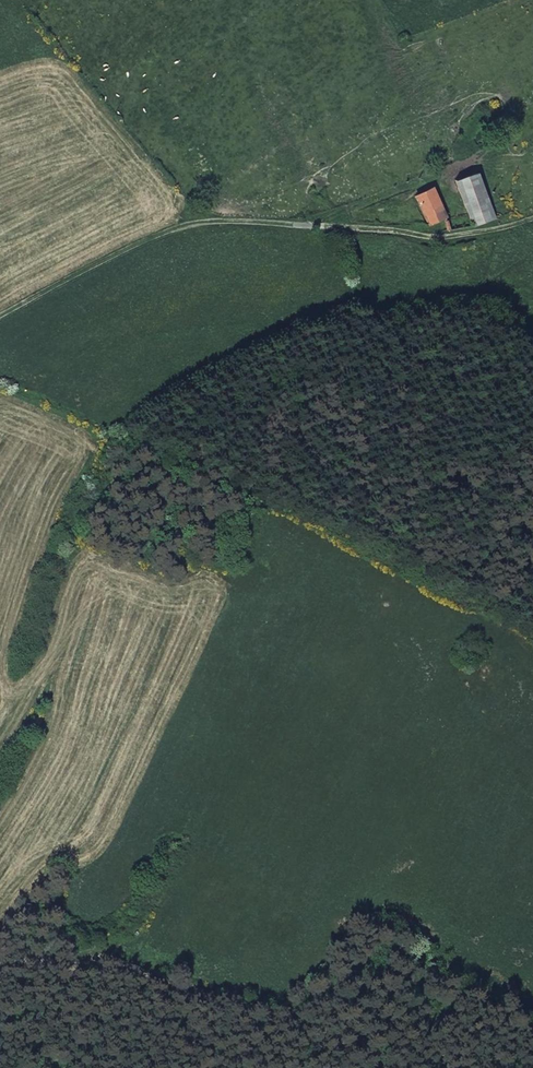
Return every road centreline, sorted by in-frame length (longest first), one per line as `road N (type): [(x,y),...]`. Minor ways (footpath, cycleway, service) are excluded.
road 1 (track): [(0,315),(185,223),(396,229),(431,239),(532,218)]
road 2 (track): [(370,1067),(301,1022),(254,1003),(106,959),(0,954)]

